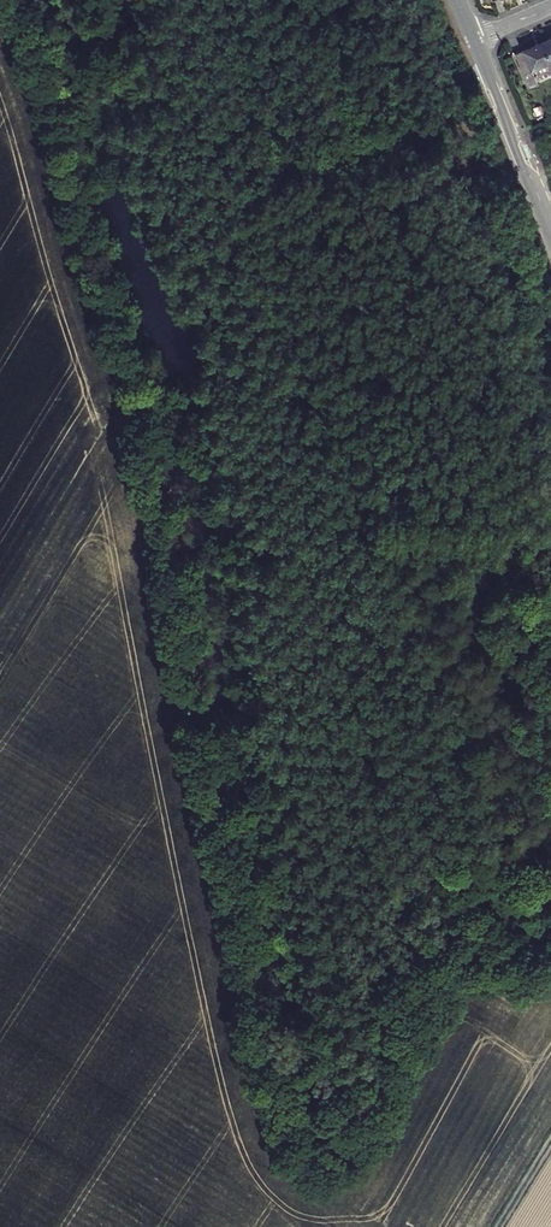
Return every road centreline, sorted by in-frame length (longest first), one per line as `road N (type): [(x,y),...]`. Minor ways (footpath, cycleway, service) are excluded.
road 1 (track): [(187,0),(370,468)]
road 2 (tertiary): [(550,228),(474,39)]

